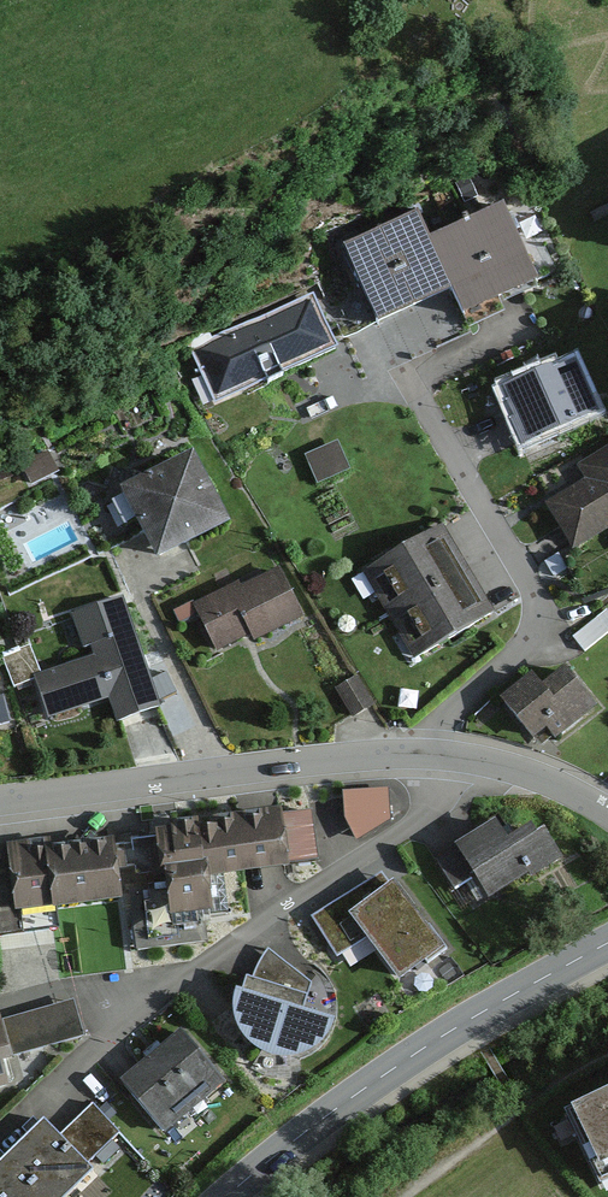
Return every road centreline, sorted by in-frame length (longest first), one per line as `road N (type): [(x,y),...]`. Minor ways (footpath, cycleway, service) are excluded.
road 1 (residential): [(436,754),(429,805),(409,825),(204,962),(37,1104)]
road 2 (tertiary): [(225,1196),(402,1062),(607,945)]
road 3 (residential): [(436,754),(447,714),(532,637),(539,615),(527,579),(406,372)]
road 4 (unclassified): [(436,754),(318,759),(0,801)]
road 5 (unclassified): [(607,811),(530,773),(436,754)]

